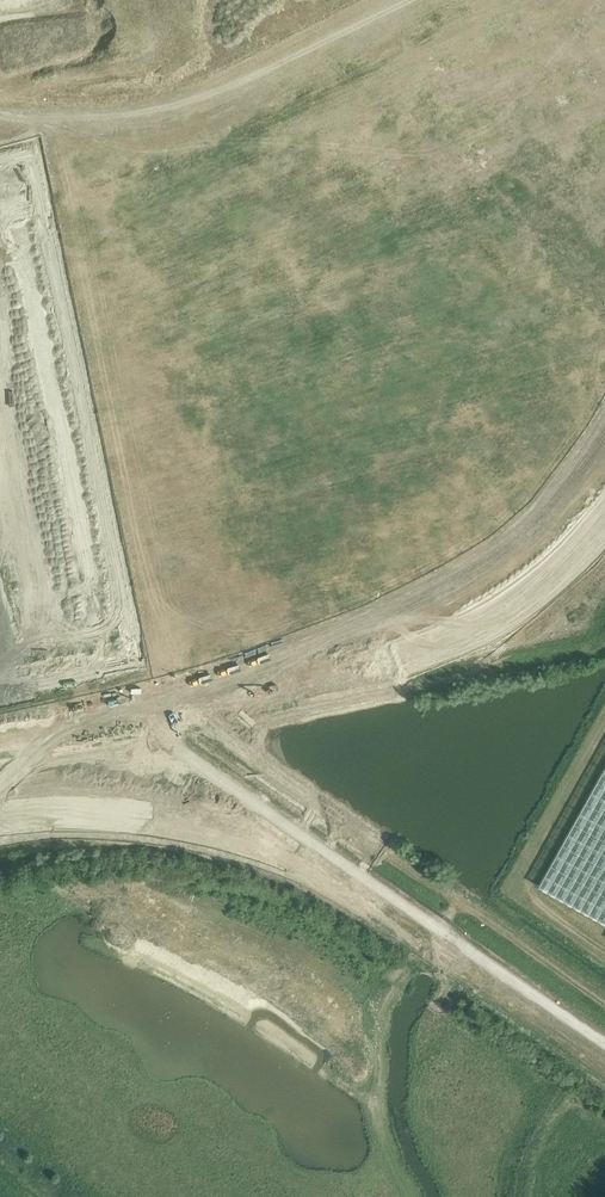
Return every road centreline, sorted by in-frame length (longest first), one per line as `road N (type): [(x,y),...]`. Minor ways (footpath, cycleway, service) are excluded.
road 1 (unknown): [(604,547),(529,614),(453,653),(238,709),(160,739),(125,775),(118,816)]
road 2 (unclassified): [(604,497),(529,585),(341,695),(306,740),(260,836)]
road 3 (unclassified): [(604,1043),(381,894),(260,836)]
road 4 (unclassified): [(260,836),(199,815),(102,800),(0,808)]

